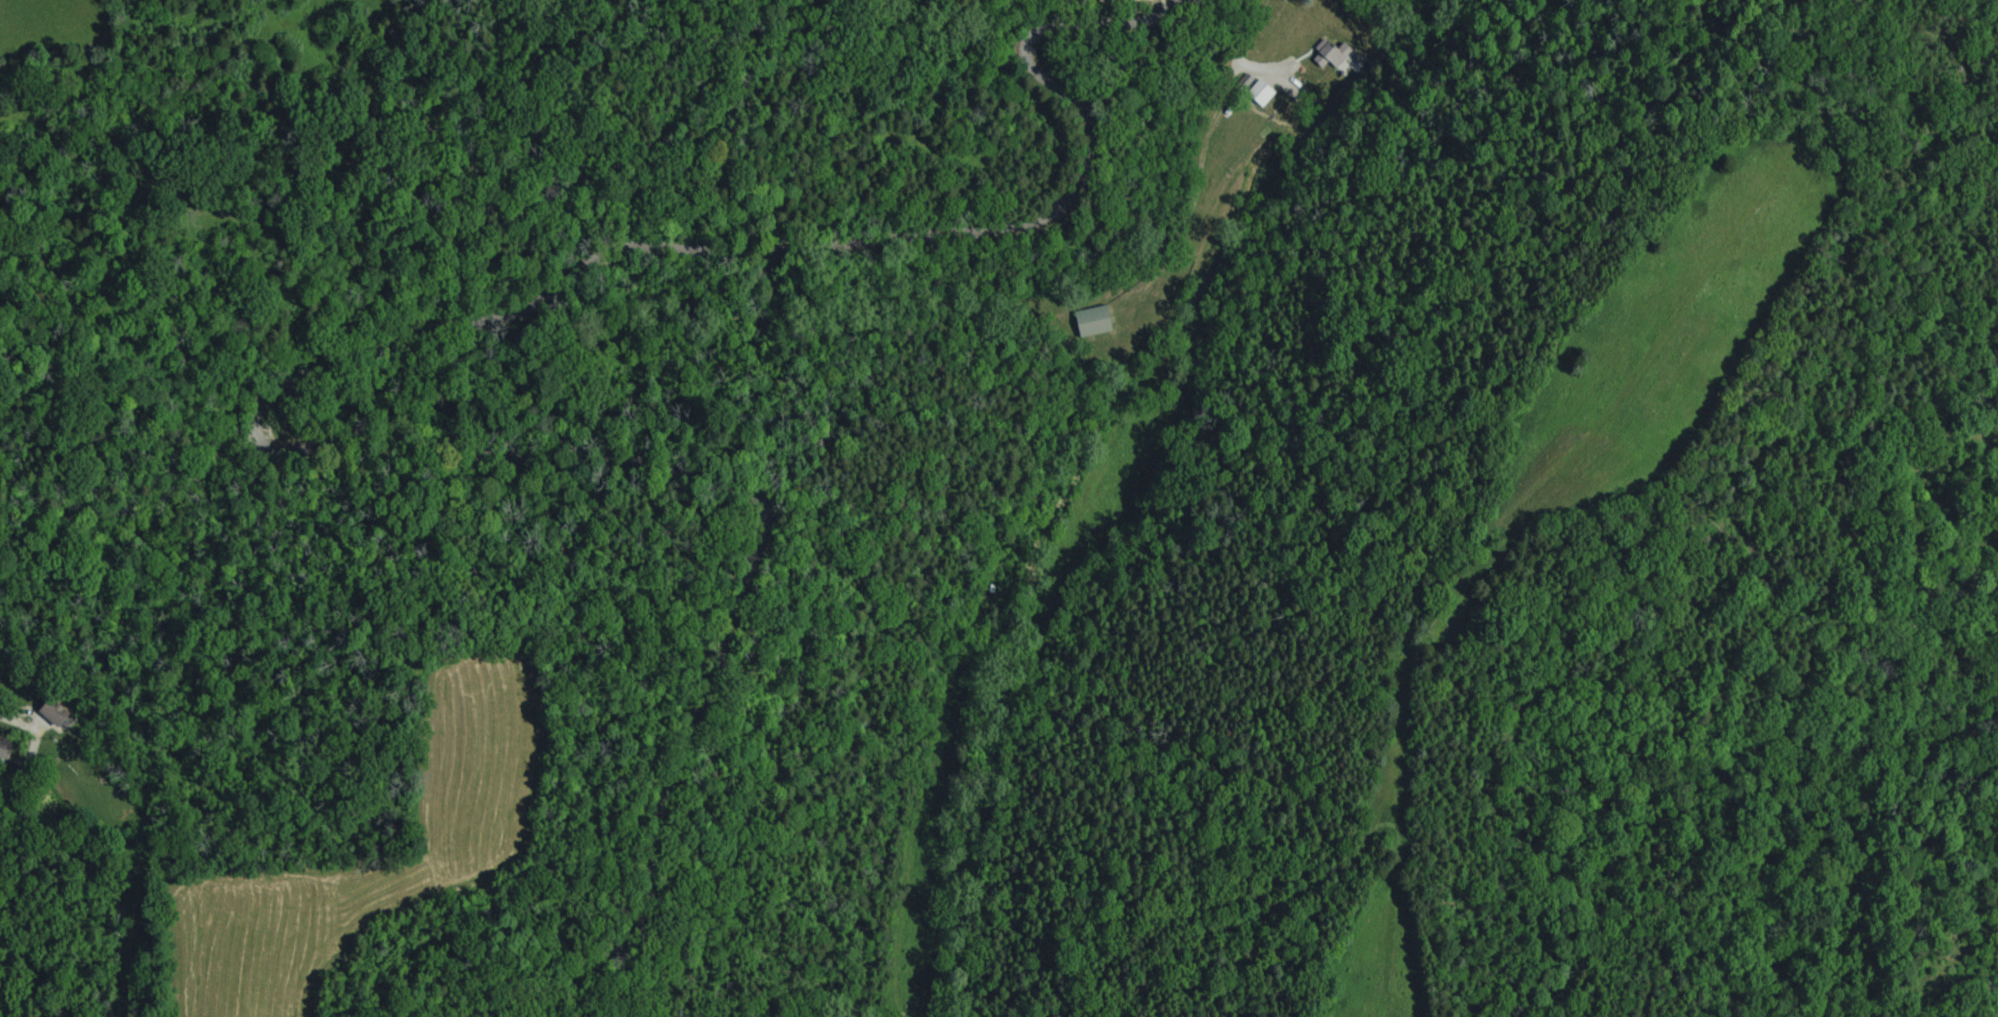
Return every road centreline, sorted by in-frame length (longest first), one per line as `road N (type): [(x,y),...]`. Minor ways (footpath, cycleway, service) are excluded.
road 1 (residential): [(456,1016),(598,918),(740,556),(736,505),(716,468),(671,446),(284,442),(265,431),(271,403),(289,386),(403,341),(598,276),(688,256),(1049,221),(1072,208),(1088,185),(1096,137),(1082,100),(1045,64),(1054,39),(1127,0),(1192,0)]

